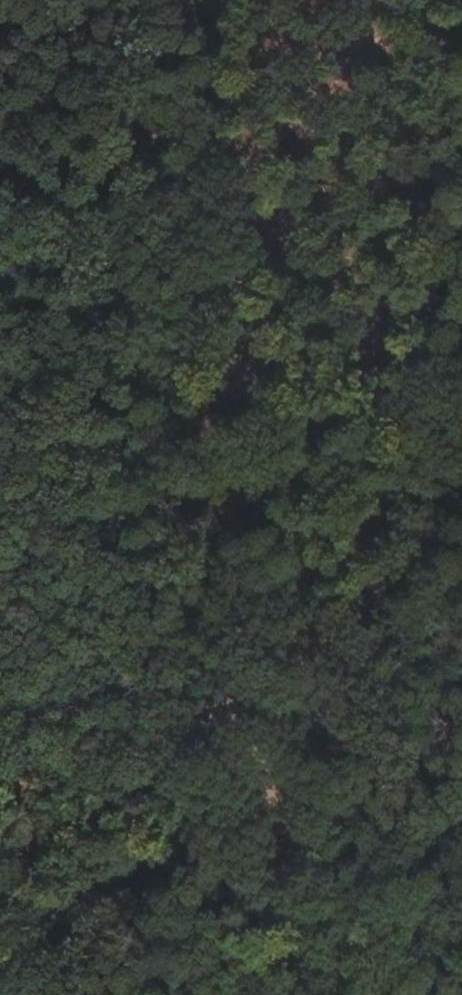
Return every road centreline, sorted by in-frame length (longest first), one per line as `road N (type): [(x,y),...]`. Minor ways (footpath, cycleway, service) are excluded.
road 1 (track): [(0,378),(257,769)]
road 2 (track): [(461,475),(362,644),(257,769)]
road 3 (track): [(0,968),(257,769)]
road 4 (track): [(0,729),(257,769)]

